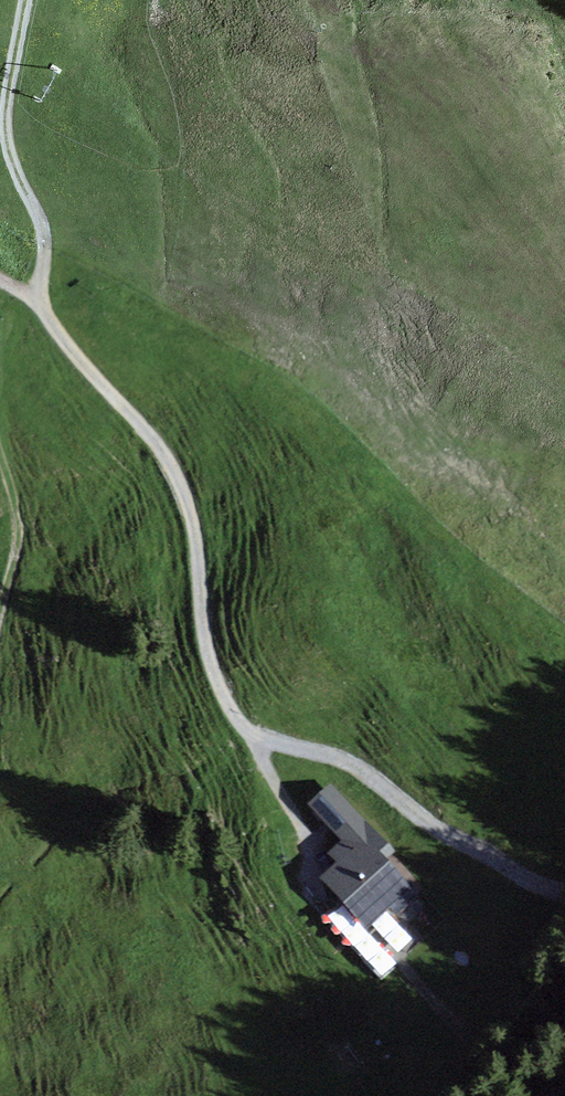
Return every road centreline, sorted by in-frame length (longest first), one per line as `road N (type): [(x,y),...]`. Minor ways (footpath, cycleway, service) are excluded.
road 1 (track): [(0,277),(41,307),(166,454),(187,504),(205,644),(249,729),(352,763),(454,835),(564,885)]
road 2 (track): [(28,294),(52,234),(9,78),(27,0)]
road 3 (track): [(0,448),(18,514),(0,614)]
road 4 (track): [(249,729),(323,859)]

